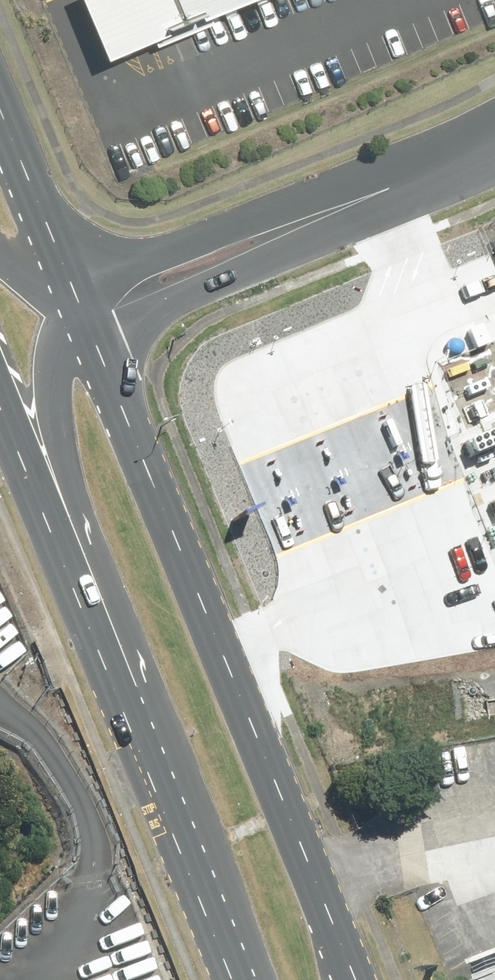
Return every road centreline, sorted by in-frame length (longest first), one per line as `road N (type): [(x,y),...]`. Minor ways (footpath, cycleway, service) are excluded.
road 1 (primary): [(84,308),(357,979)]
road 2 (primary): [(235,979),(40,506)]
road 3 (unclassified): [(84,308),(494,137)]
road 4 (primary): [(0,102),(84,308)]
road 5 (primary): [(40,506),(38,420),(47,377),(84,308)]

